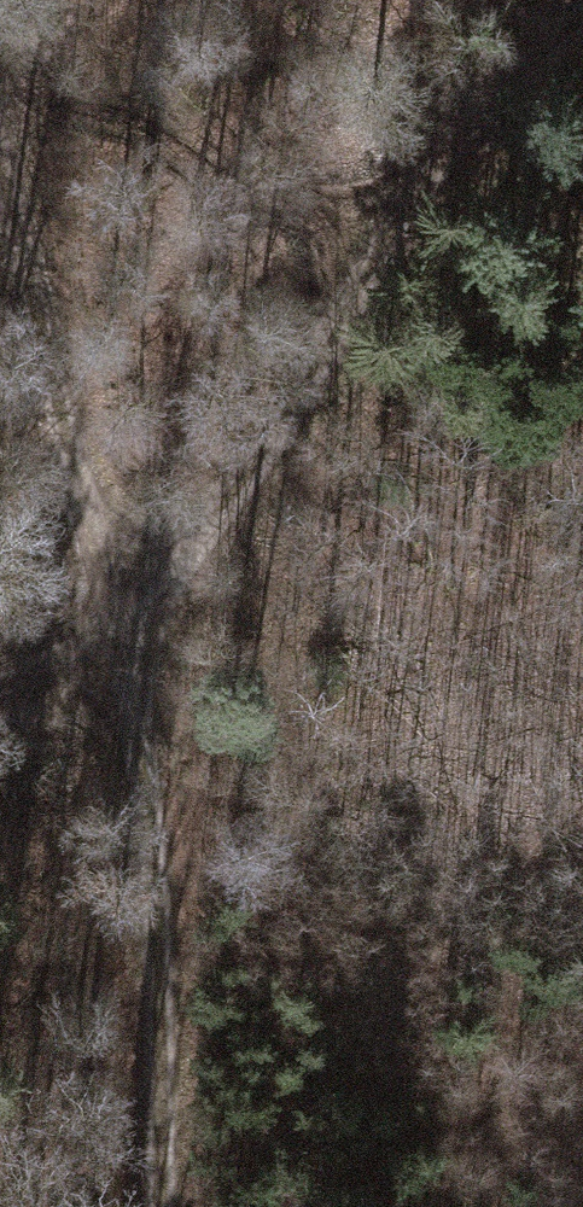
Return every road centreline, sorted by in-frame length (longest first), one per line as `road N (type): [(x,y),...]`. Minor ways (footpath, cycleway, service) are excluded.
road 1 (track): [(144,602),(582,76)]
road 2 (track): [(144,602),(168,1206)]
road 3 (track): [(144,602),(85,486),(0,97)]
road 4 (track): [(0,694),(144,602)]

